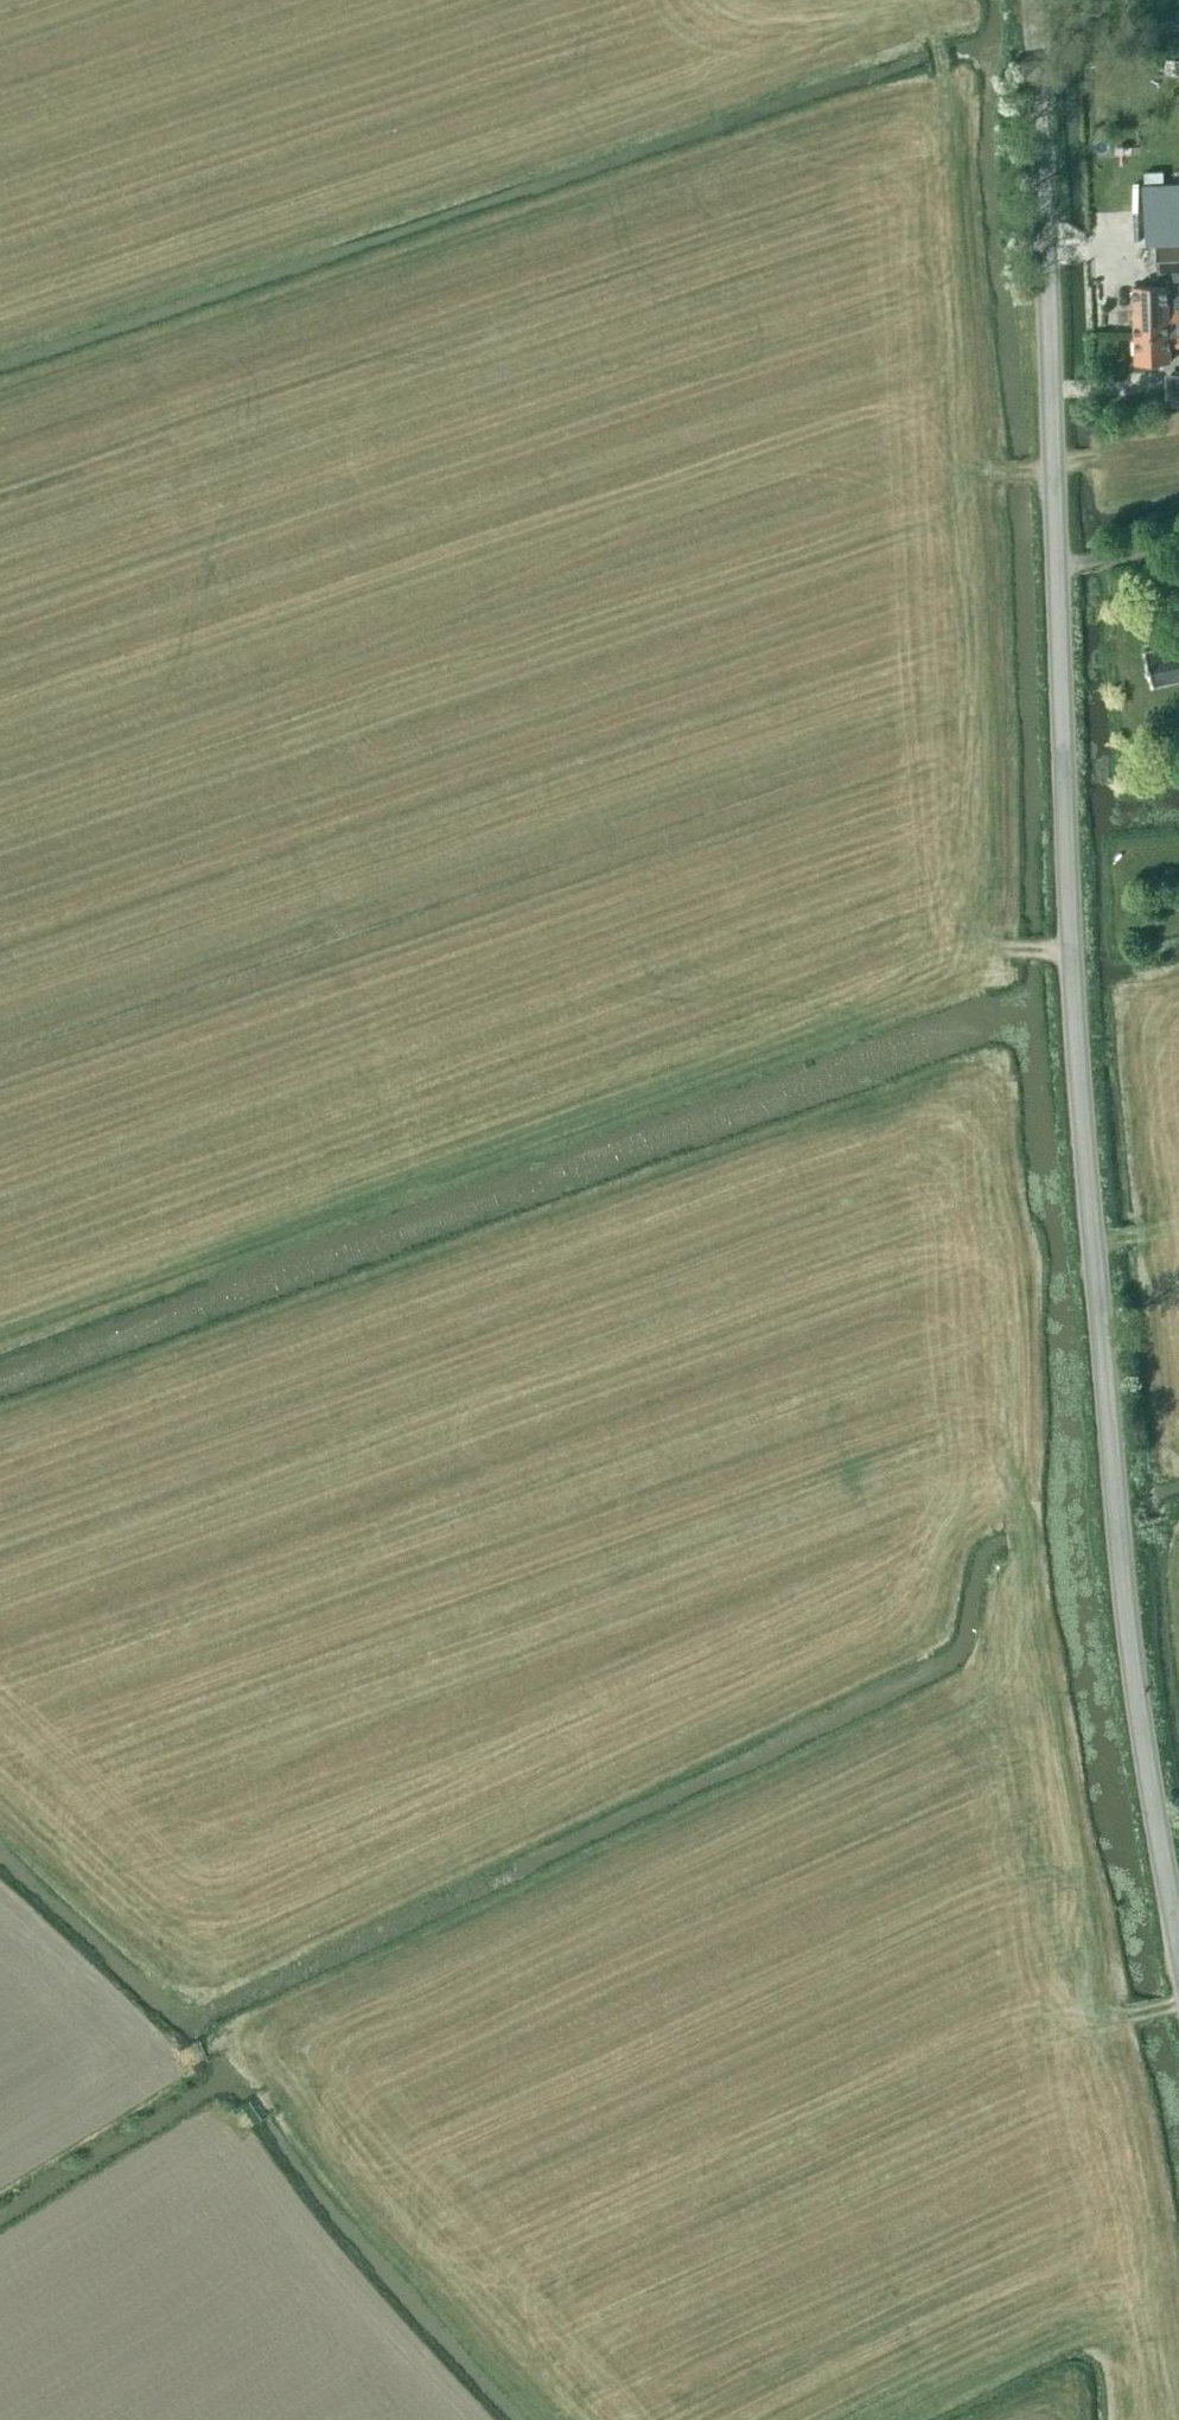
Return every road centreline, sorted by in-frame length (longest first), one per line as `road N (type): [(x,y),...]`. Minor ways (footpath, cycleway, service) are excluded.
road 1 (tertiary): [(1178,1934),(1130,1633),(1096,1231),(1033,0)]

